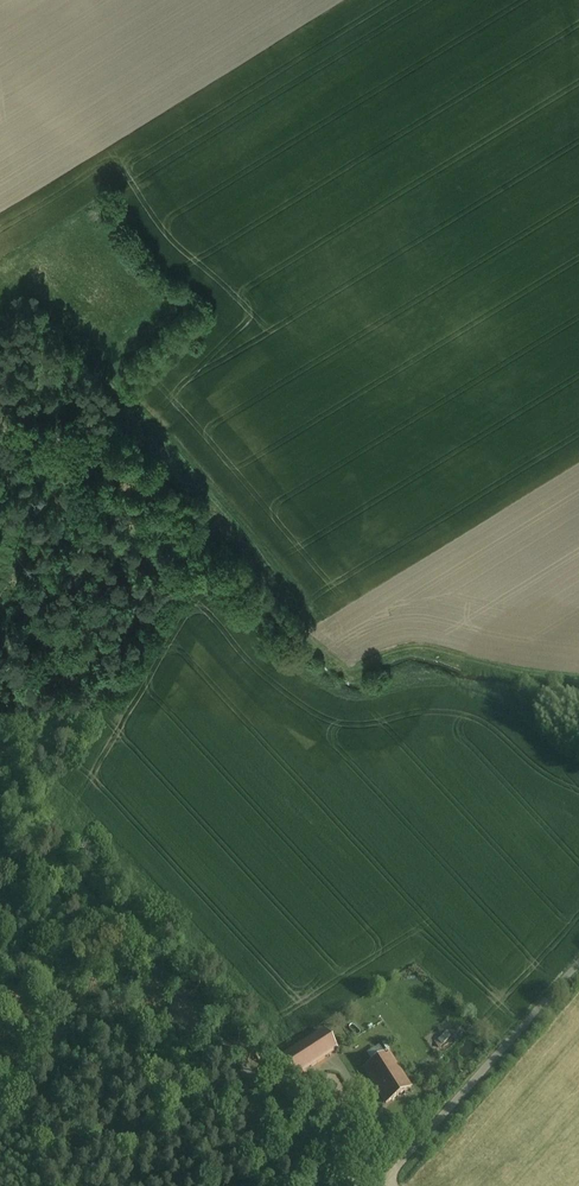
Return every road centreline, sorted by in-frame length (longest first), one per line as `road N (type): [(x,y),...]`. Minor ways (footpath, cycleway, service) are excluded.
road 1 (unclassified): [(0,794),(359,1185)]
road 2 (unclassified): [(379,1185),(578,964)]

